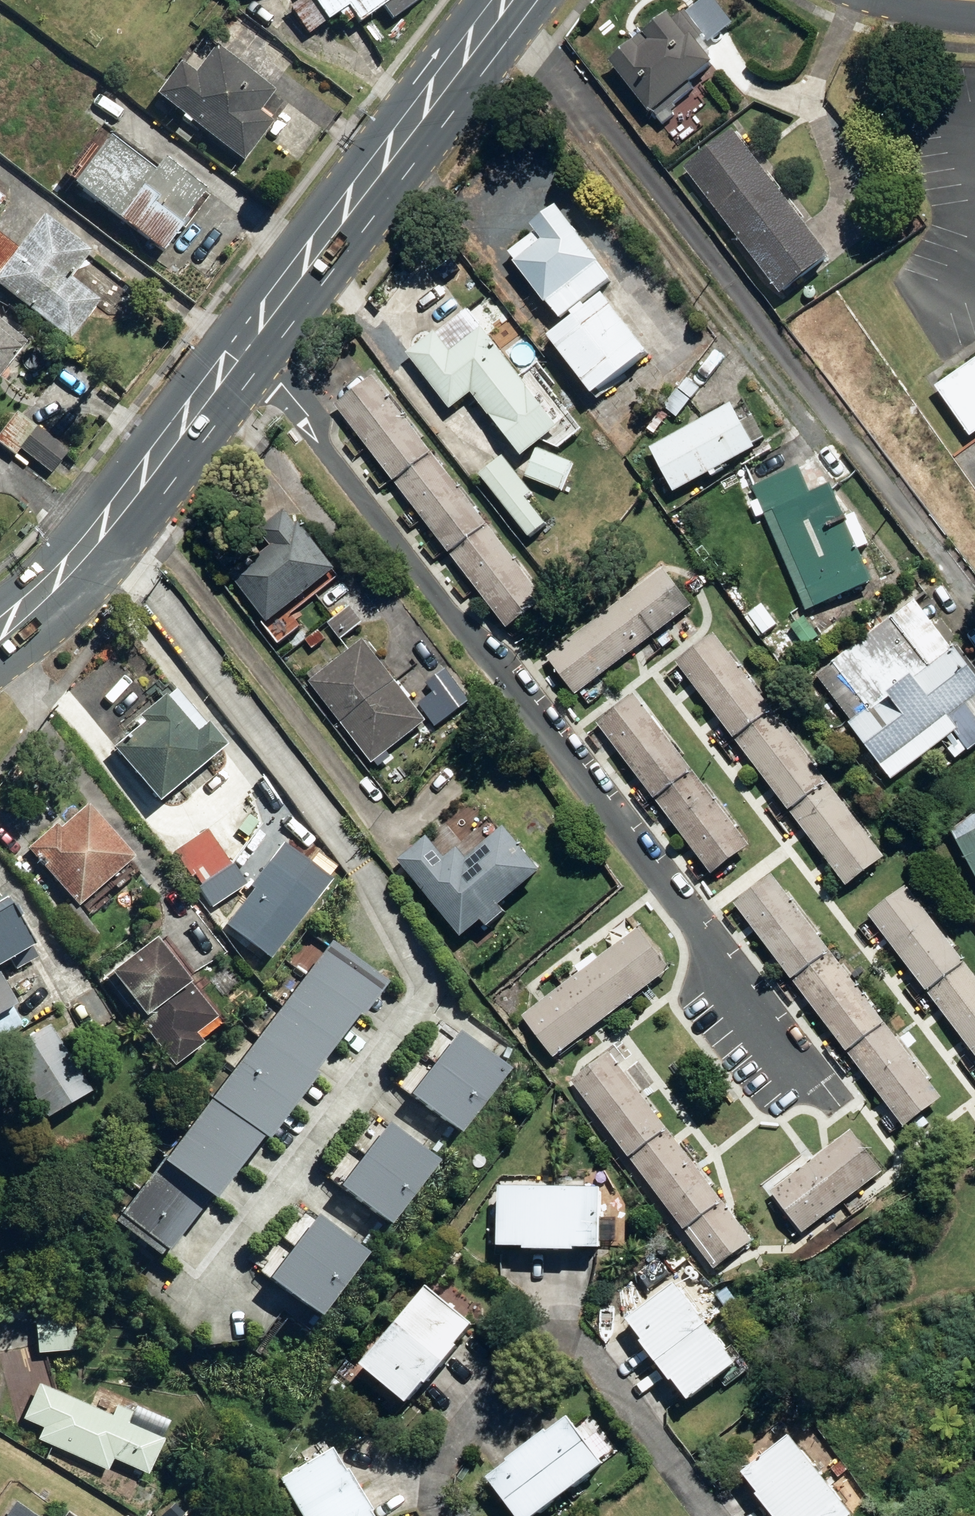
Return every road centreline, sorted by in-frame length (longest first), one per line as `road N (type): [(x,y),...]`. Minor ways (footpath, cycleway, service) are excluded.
road 1 (residential): [(246,338),(841,1087)]
road 2 (residential): [(101,527),(359,865),(428,978),(424,1005),(194,1296)]
road 3 (secondary): [(505,0),(246,338)]
road 4 (secondary): [(246,338),(101,527)]
road 5 (secondary): [(101,527),(0,627)]

